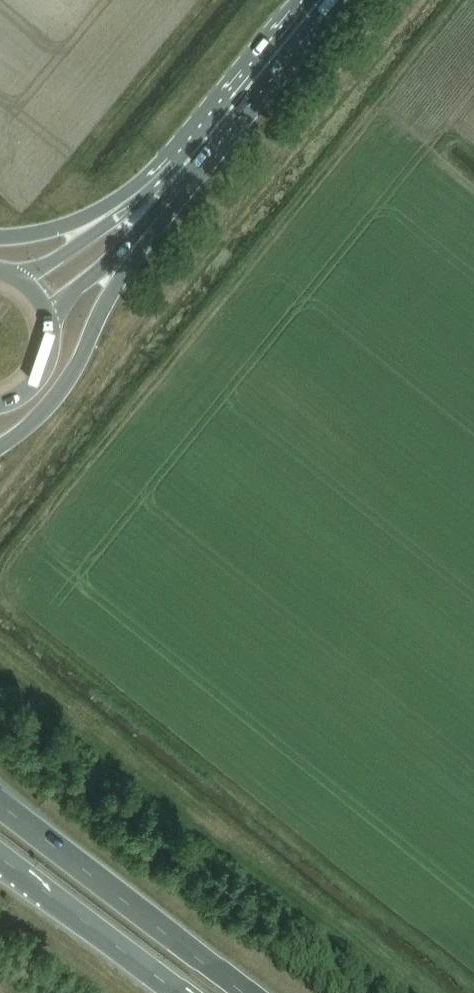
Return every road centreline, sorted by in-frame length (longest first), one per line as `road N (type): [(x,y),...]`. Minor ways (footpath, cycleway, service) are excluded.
road 1 (primary): [(0,448),(67,386),(100,314),(189,174)]
road 2 (trunk): [(249,992),(0,801)]
road 3 (trunk): [(0,859),(178,992)]
road 4 (primary): [(50,323),(189,174)]
road 5 (primary): [(176,164),(136,205),(21,281)]
road 6 (trunk): [(176,164),(75,223),(0,239)]
road 7 (primary): [(321,0),(210,136)]

